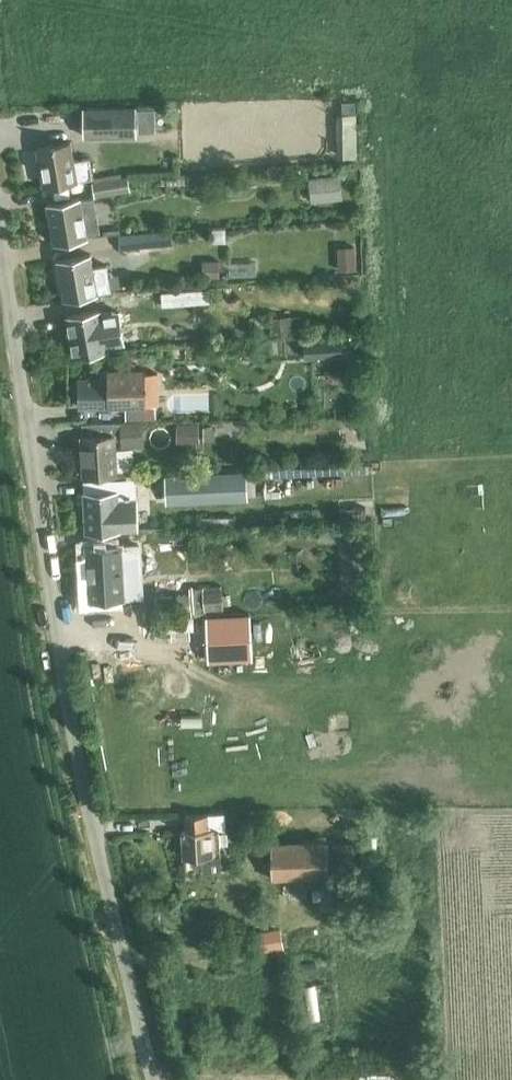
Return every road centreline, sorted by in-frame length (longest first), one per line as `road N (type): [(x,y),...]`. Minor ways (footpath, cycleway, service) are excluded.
road 1 (unclassified): [(153,1079),(84,789),(0,248)]

